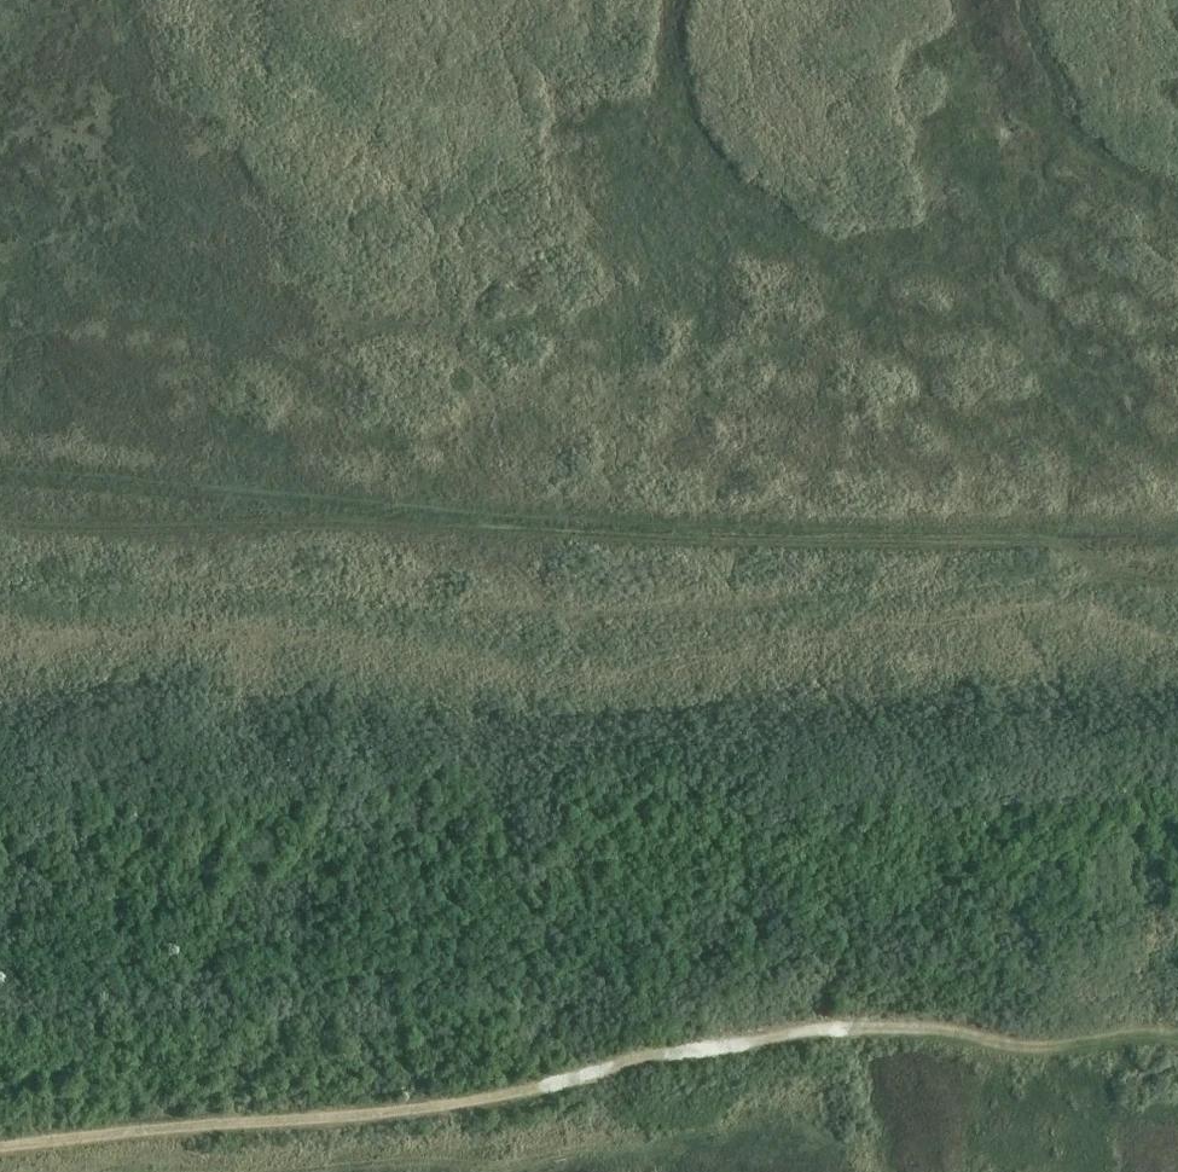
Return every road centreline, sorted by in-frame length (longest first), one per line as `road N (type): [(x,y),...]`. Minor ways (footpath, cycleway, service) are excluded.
road 1 (track): [(0,1135),(518,1086),(842,1016),(1177,1038)]
road 2 (track): [(1177,548),(0,533)]

